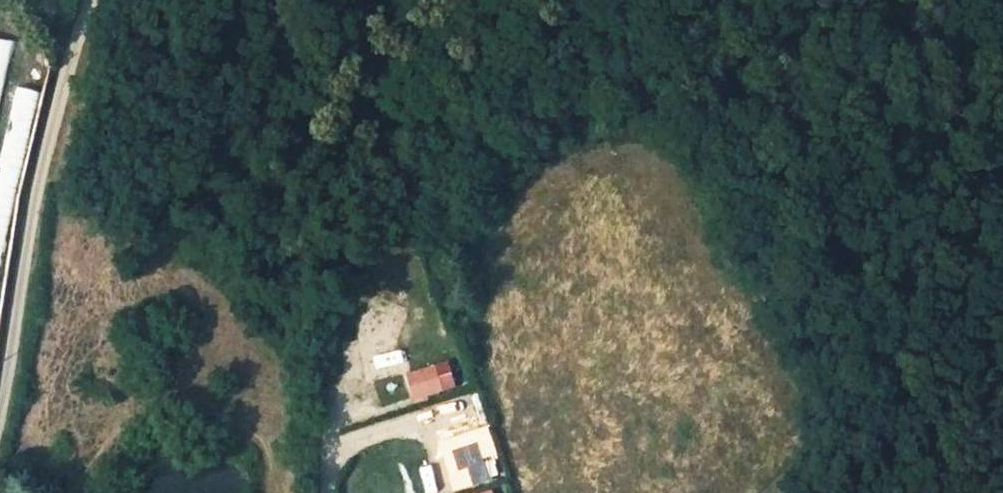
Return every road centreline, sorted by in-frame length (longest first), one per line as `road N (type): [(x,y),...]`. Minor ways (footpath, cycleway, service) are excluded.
road 1 (unclassified): [(85,0),(56,106),(0,422)]

